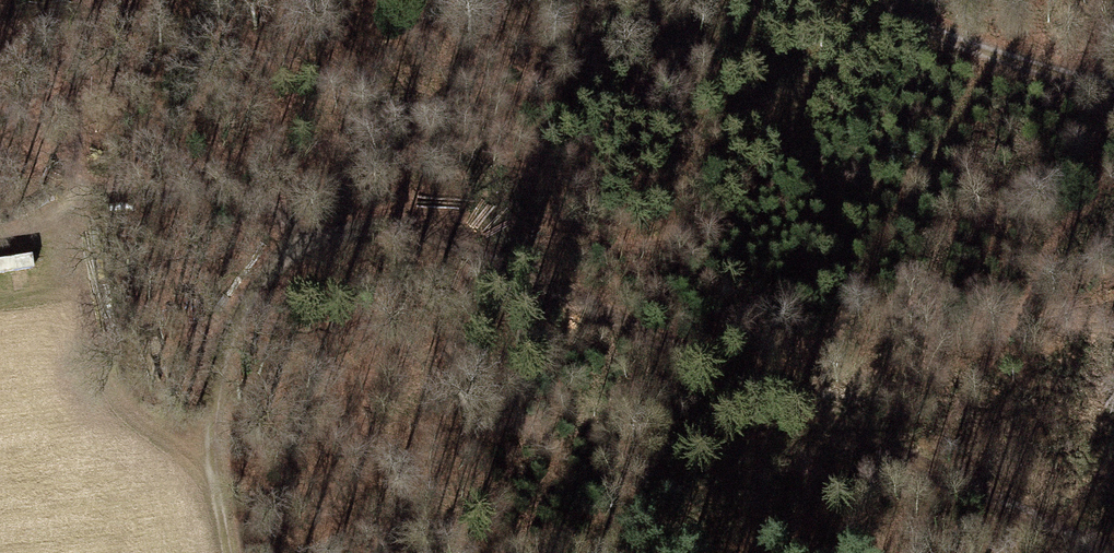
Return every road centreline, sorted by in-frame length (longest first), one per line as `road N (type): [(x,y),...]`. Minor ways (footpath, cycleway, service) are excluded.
road 1 (track): [(225,552),(208,469),(220,354),(268,270),(361,231),(458,241),(1085,552)]
road 2 (track): [(208,469),(123,419),(90,334),(83,194),(209,187),(361,231)]
road 3 (track): [(1113,86),(927,33),(860,0)]

